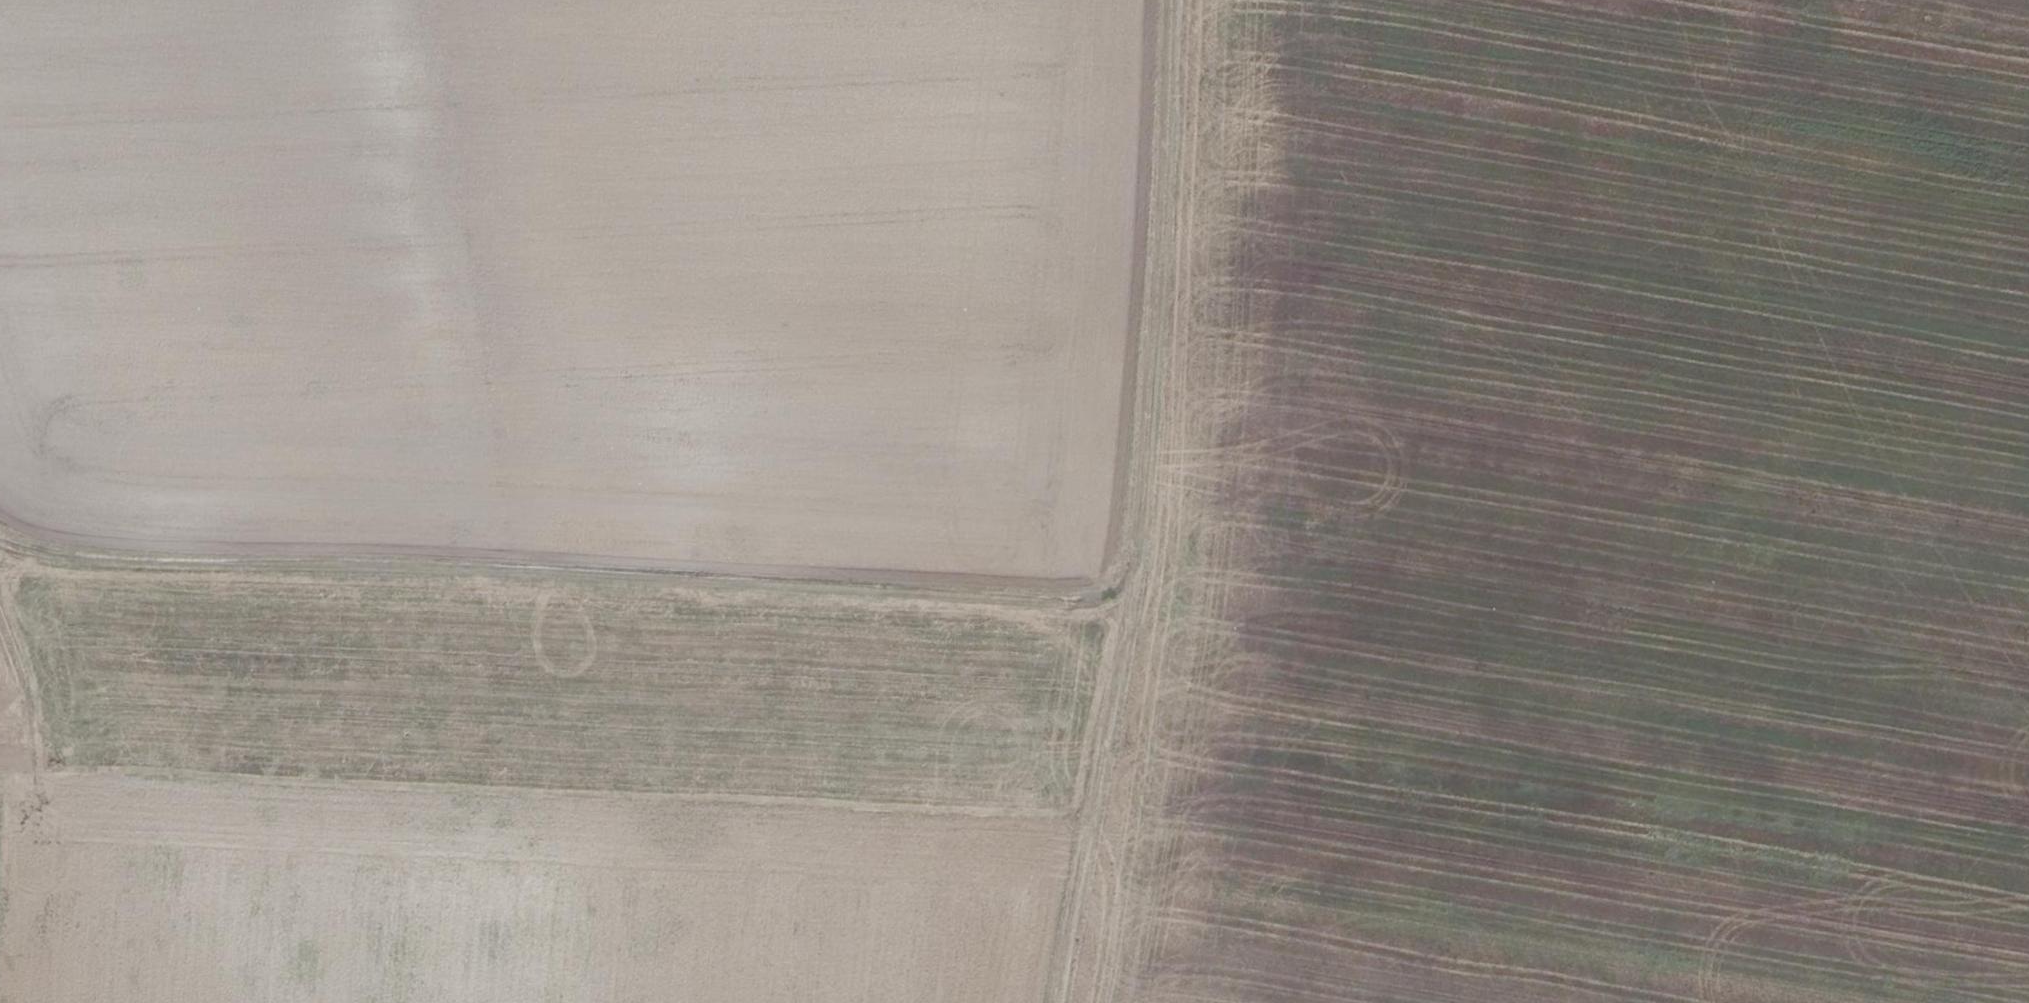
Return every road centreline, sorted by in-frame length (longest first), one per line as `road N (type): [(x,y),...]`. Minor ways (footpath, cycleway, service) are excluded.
road 1 (track): [(1164,0),(1153,255),(1125,536),(1109,580),(1081,599),(102,560),(0,544)]
road 2 (track): [(0,637),(26,716),(19,744),(0,758)]

